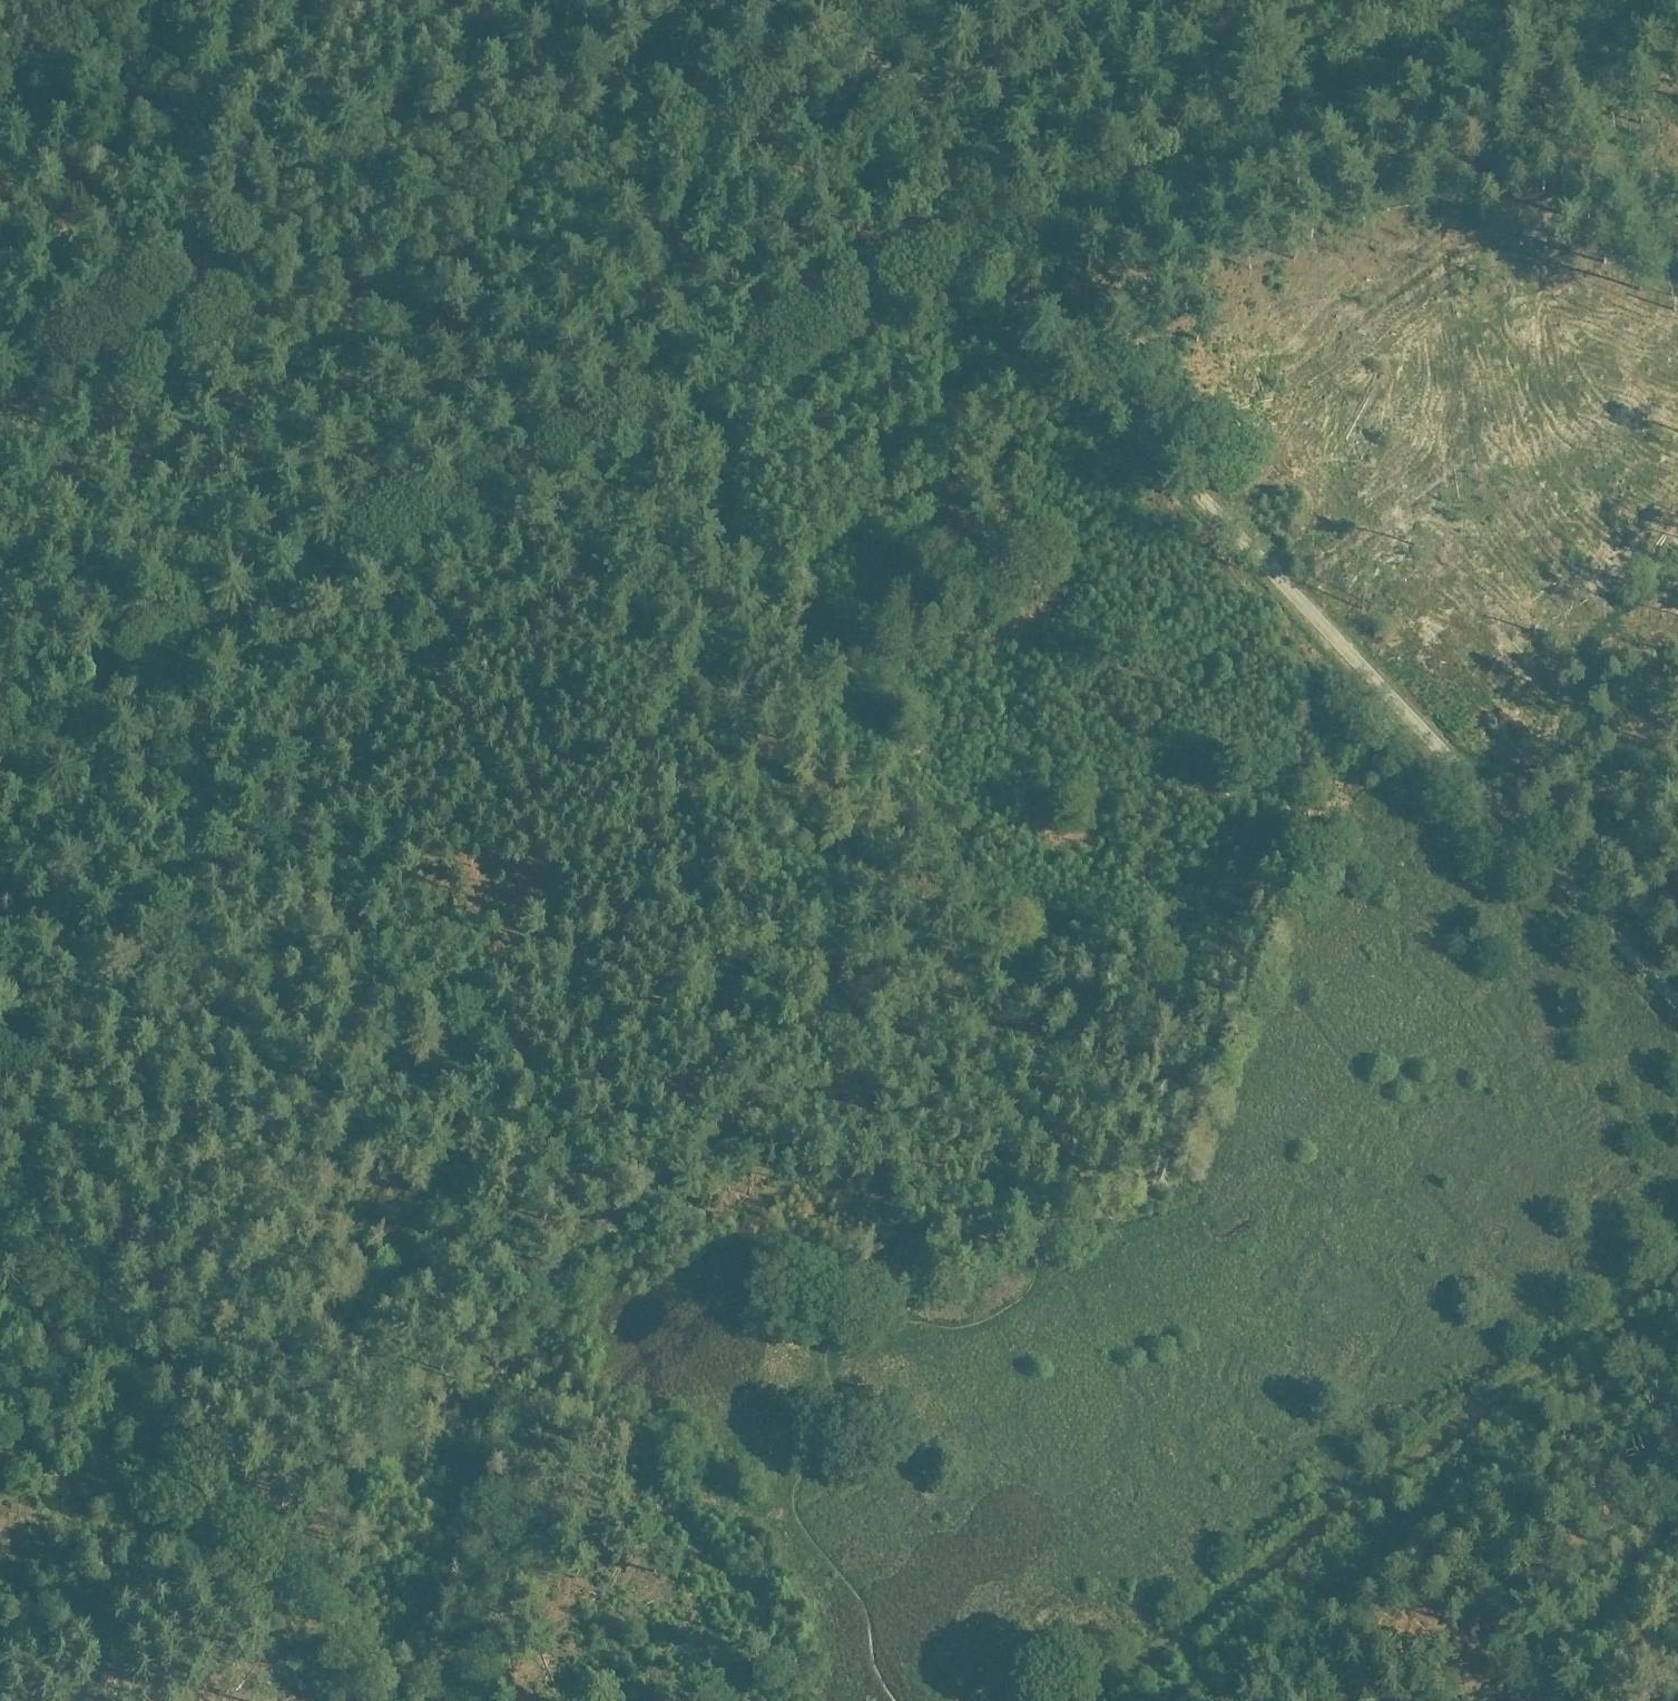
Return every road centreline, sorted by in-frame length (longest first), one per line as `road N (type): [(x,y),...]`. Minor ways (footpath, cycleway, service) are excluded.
road 1 (unclassified): [(1677,997),(989,268),(846,0)]
road 2 (track): [(795,363),(1543,0)]
road 3 (track): [(1088,1700),(1677,1261)]
road 4 (track): [(167,666),(795,363)]
road 5 (track): [(350,1700),(0,1232)]
road 6 (track): [(0,745),(167,666)]

